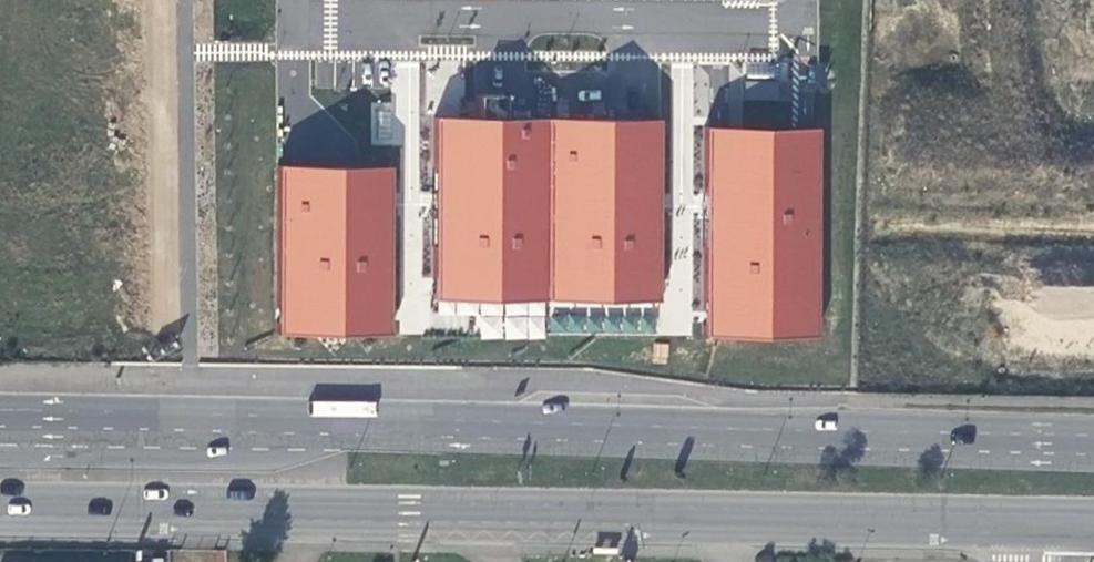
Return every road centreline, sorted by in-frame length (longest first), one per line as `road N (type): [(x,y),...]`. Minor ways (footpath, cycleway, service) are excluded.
road 1 (primary): [(0,504),(1001,525)]
road 2 (primary): [(1093,455),(158,430)]
road 3 (unclassified): [(158,430),(57,455),(0,457)]
road 4 (primary): [(158,430),(0,427)]

